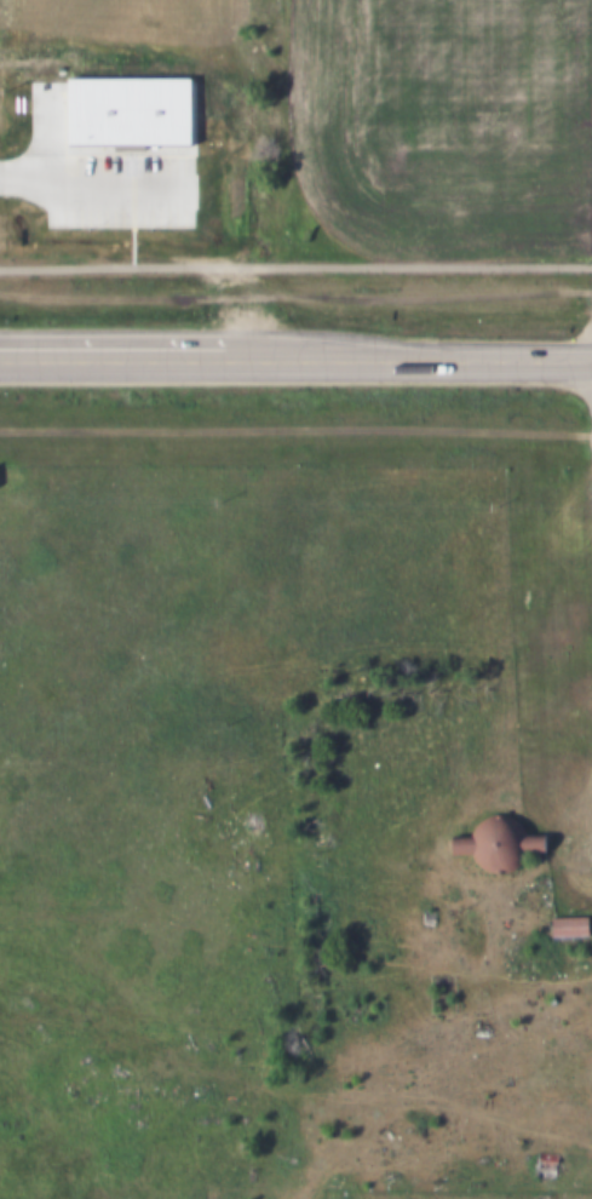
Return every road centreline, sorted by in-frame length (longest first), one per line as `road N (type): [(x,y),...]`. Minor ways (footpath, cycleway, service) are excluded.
road 1 (primary): [(223,356),(591,361)]
road 2 (primary): [(0,358),(223,356)]

